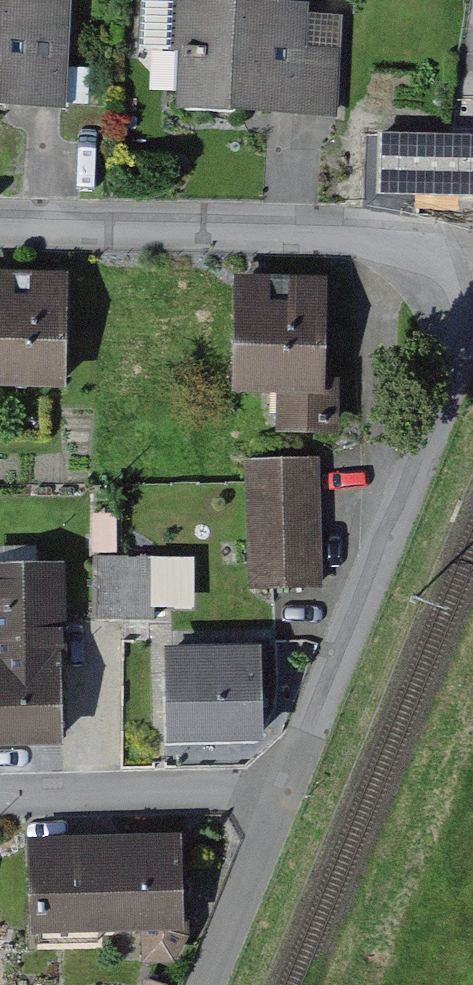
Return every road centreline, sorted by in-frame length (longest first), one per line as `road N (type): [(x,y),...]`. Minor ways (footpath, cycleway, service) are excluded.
road 1 (residential): [(277,810),(472,330)]
road 2 (residential): [(0,224),(365,233),(472,270)]
road 3 (residential): [(0,794),(210,789),(277,810)]
road 4 (residential): [(205,984),(277,810)]

